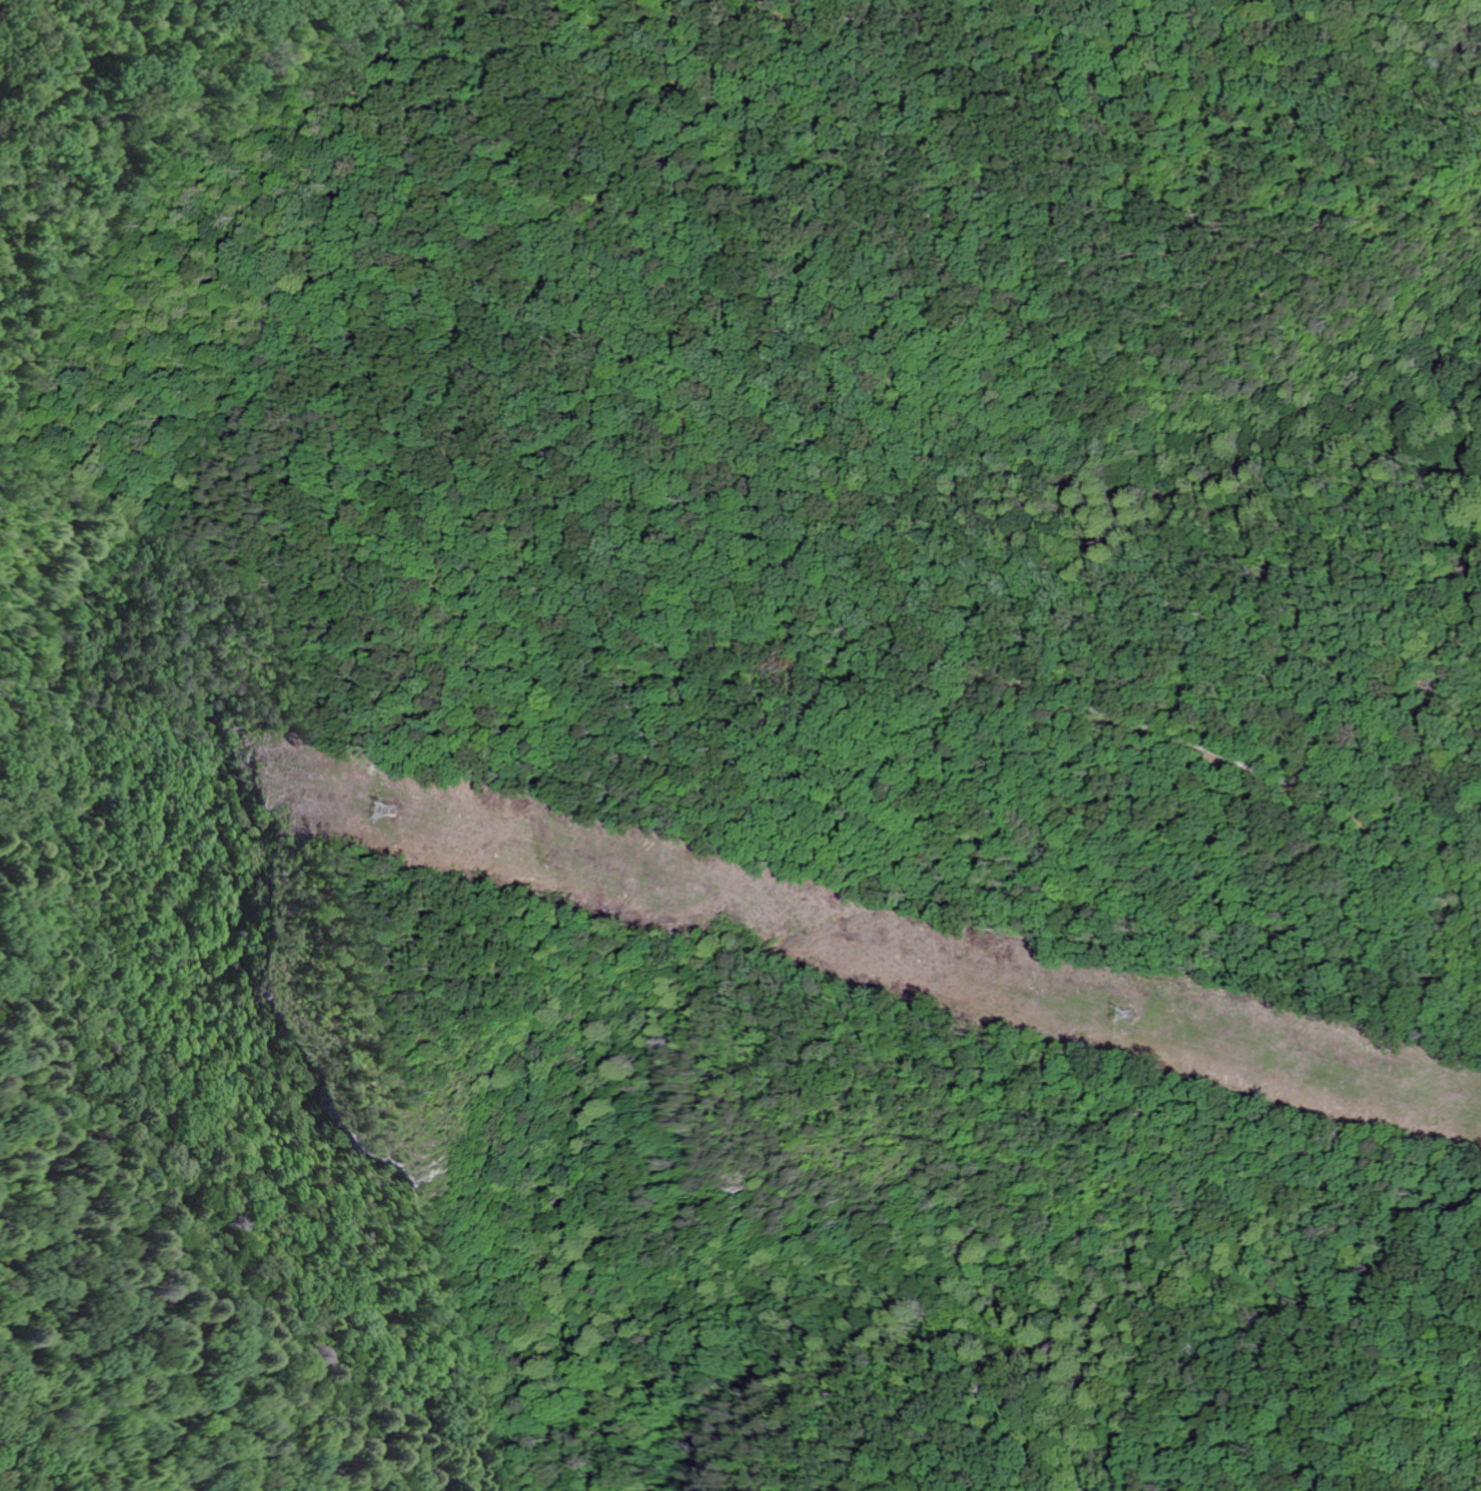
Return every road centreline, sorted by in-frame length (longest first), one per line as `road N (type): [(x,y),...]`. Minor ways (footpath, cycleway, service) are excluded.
road 1 (residential): [(1480,841),(1361,820),(1162,732),(1023,684),(889,609),(811,550),(708,400),(658,274),(654,185),(687,82),(699,0)]

